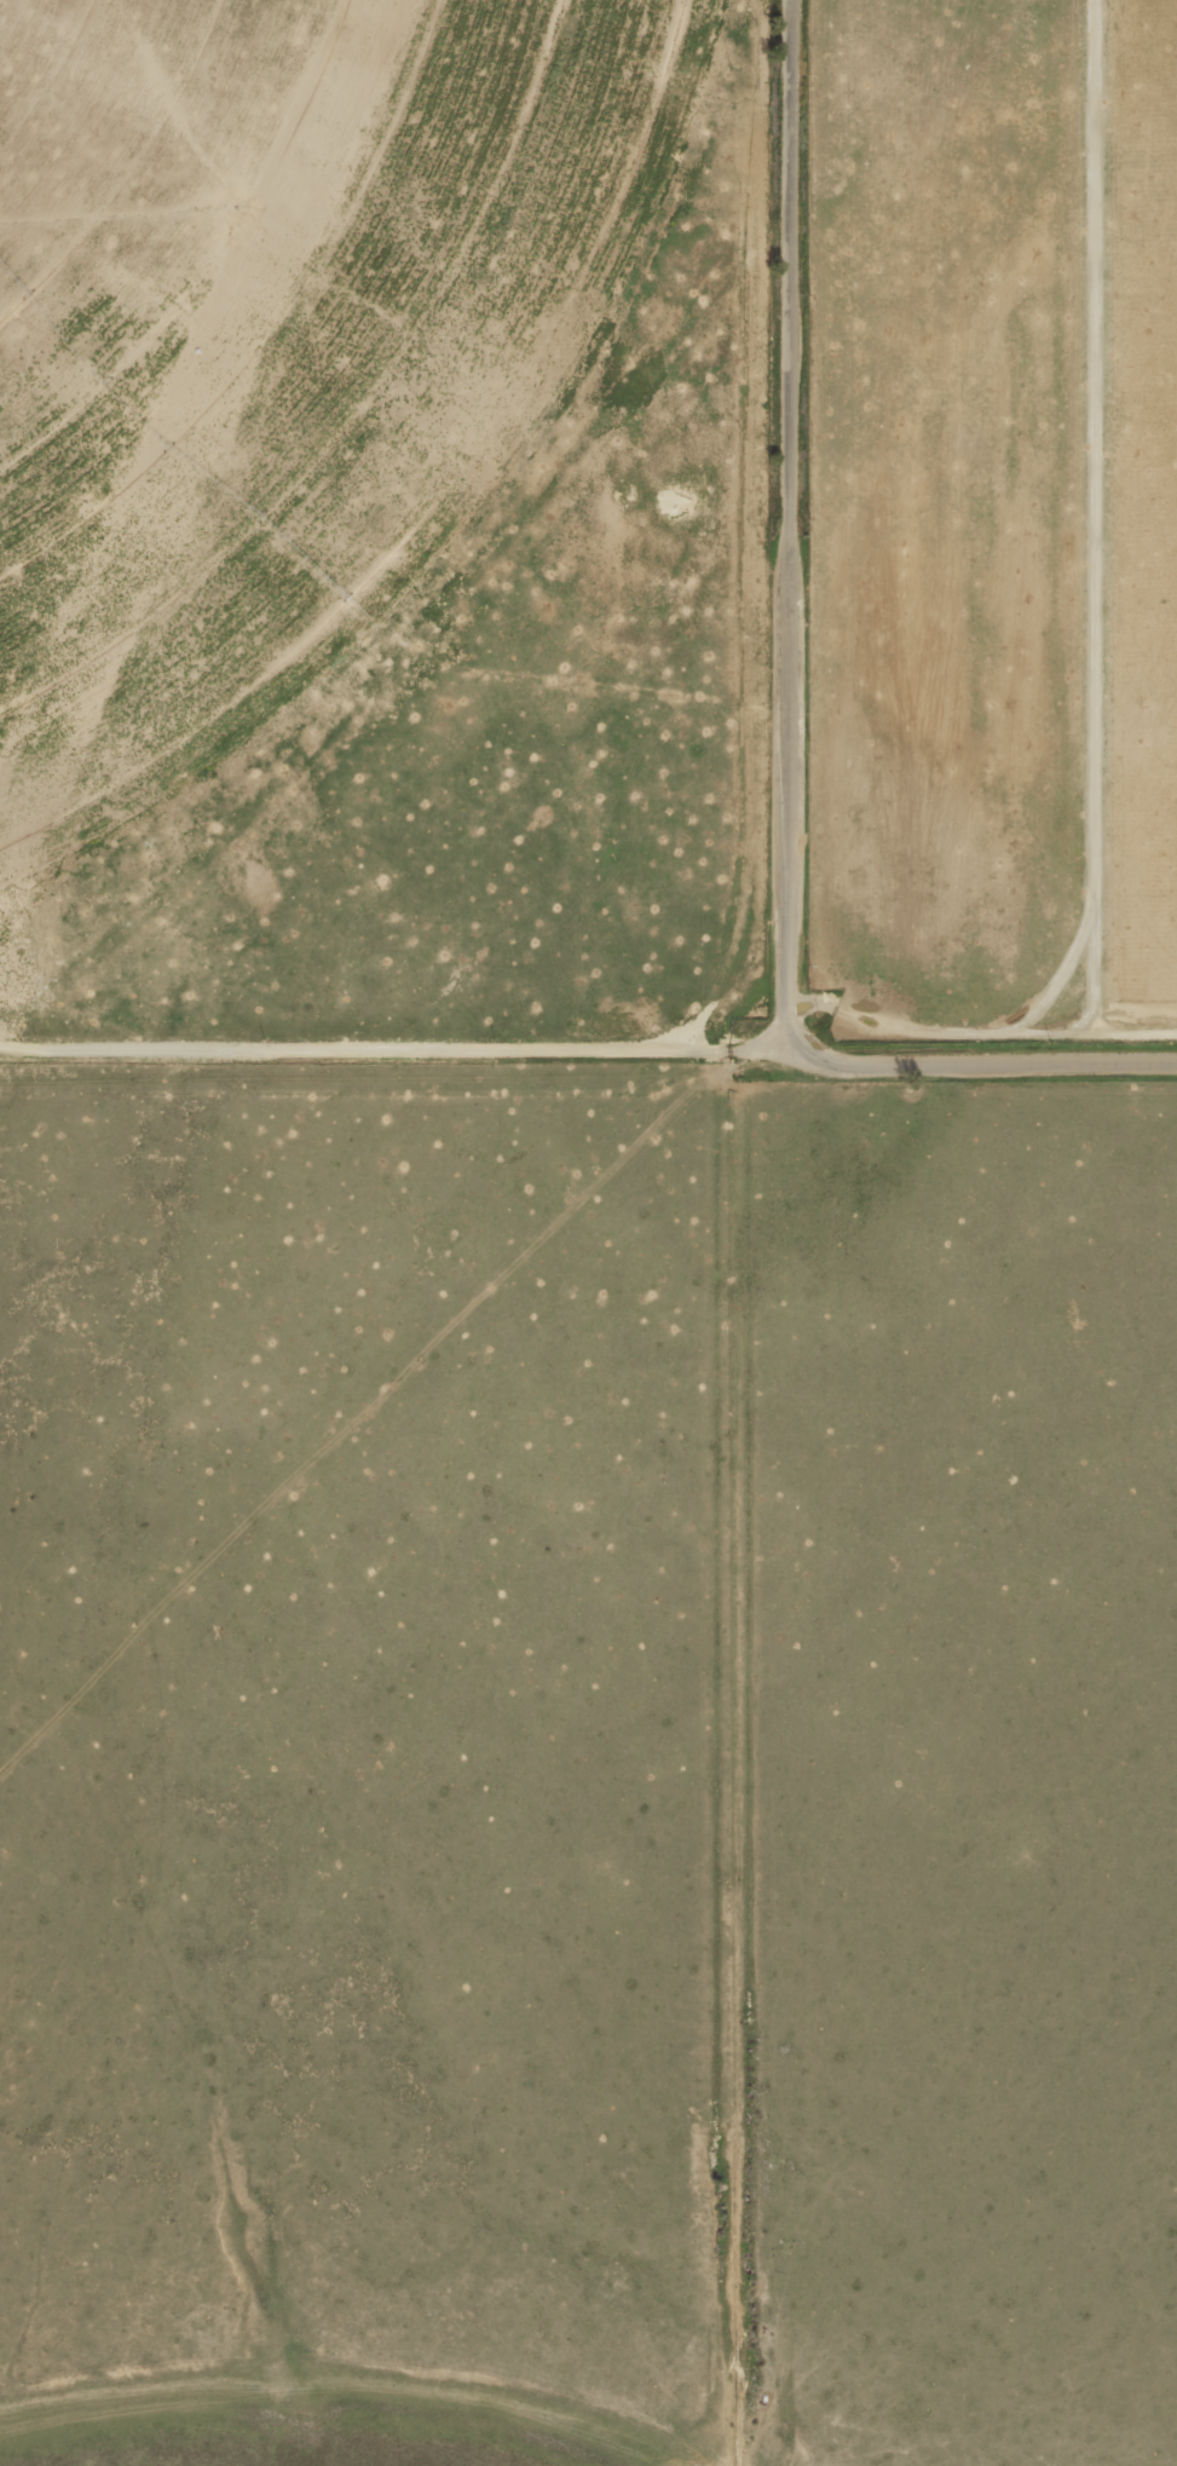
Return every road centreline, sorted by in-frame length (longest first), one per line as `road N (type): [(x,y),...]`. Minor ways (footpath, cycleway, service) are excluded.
road 1 (residential): [(791,531),(784,984),(808,1044),(843,1060),(1176,1060)]
road 2 (residential): [(791,531),(777,0)]

